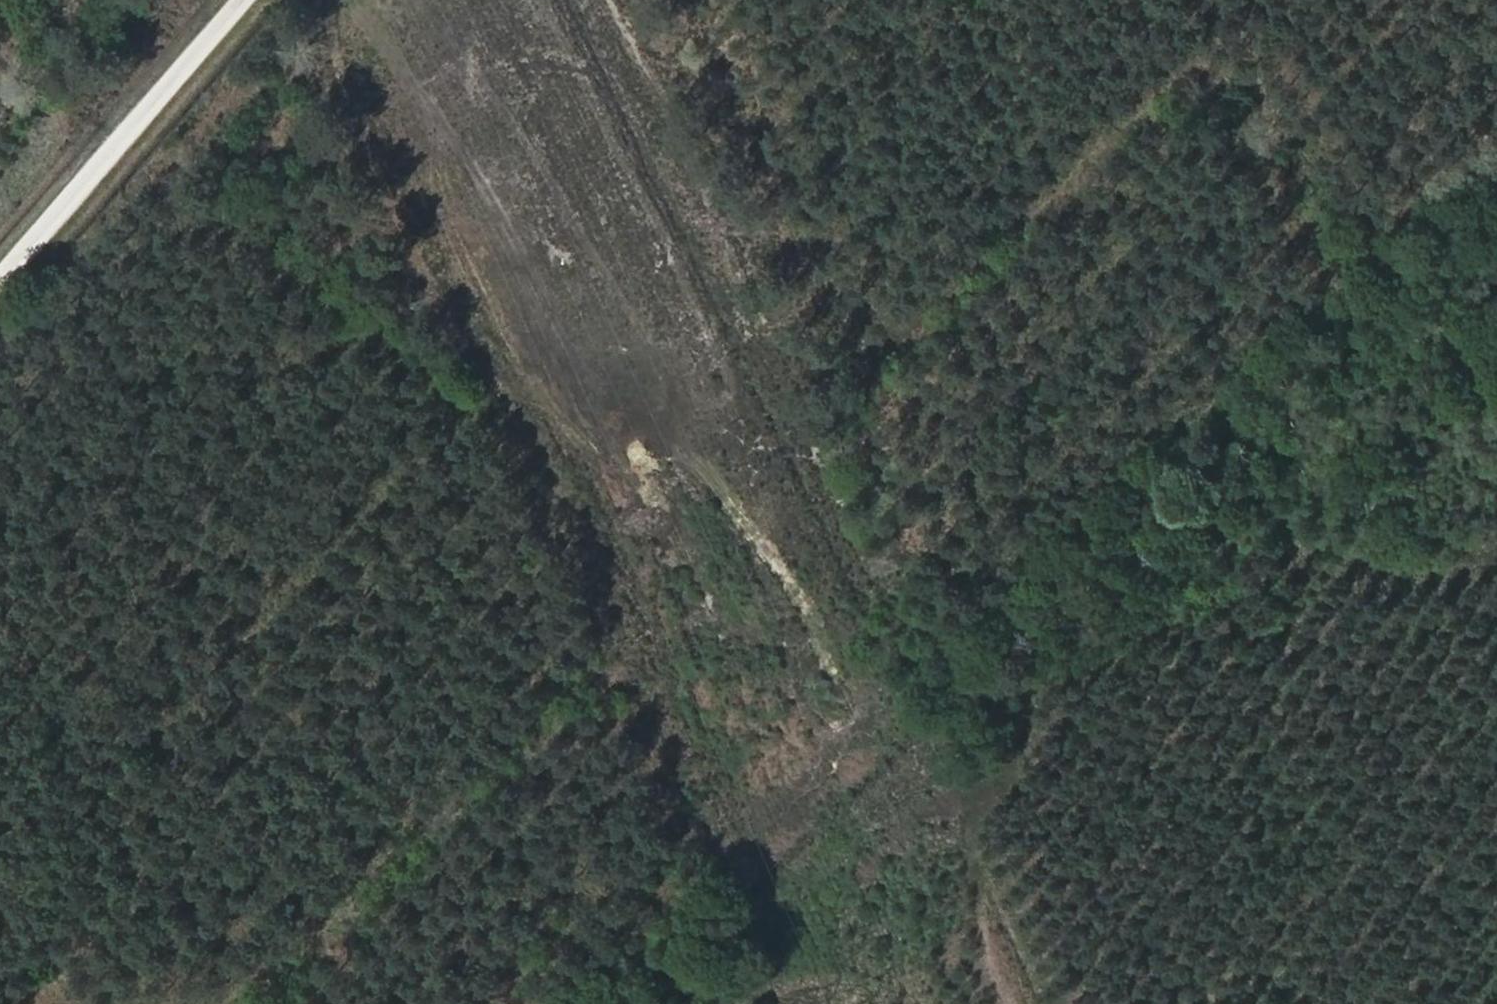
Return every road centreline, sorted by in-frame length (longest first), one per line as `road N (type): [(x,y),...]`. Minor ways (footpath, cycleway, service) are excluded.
road 1 (track): [(249,0),(0,292)]

